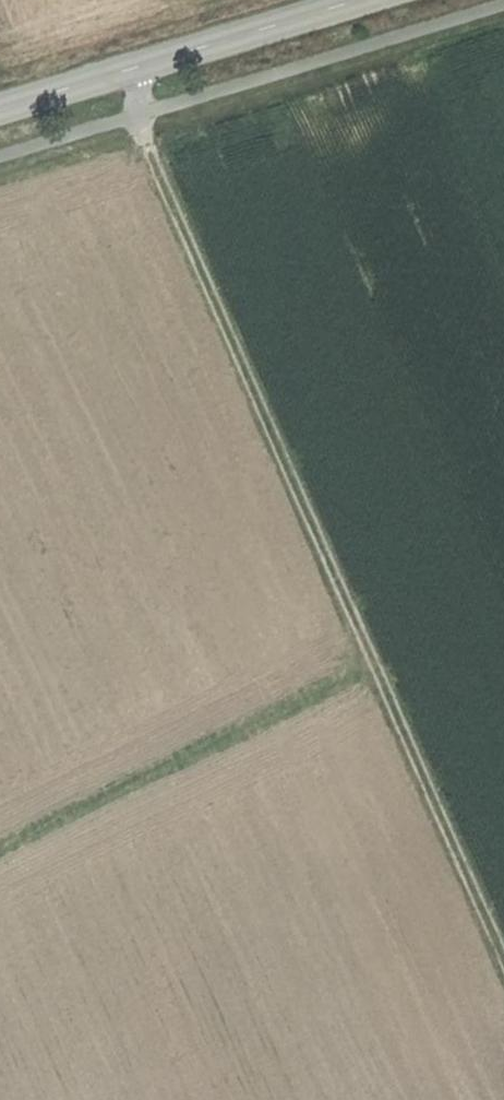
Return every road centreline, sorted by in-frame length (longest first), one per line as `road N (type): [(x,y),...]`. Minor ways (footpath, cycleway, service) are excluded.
road 1 (track): [(503,957),(145,147),(134,70)]
road 2 (track): [(0,842),(373,659)]
road 3 (tertiary): [(368,0),(0,112)]

